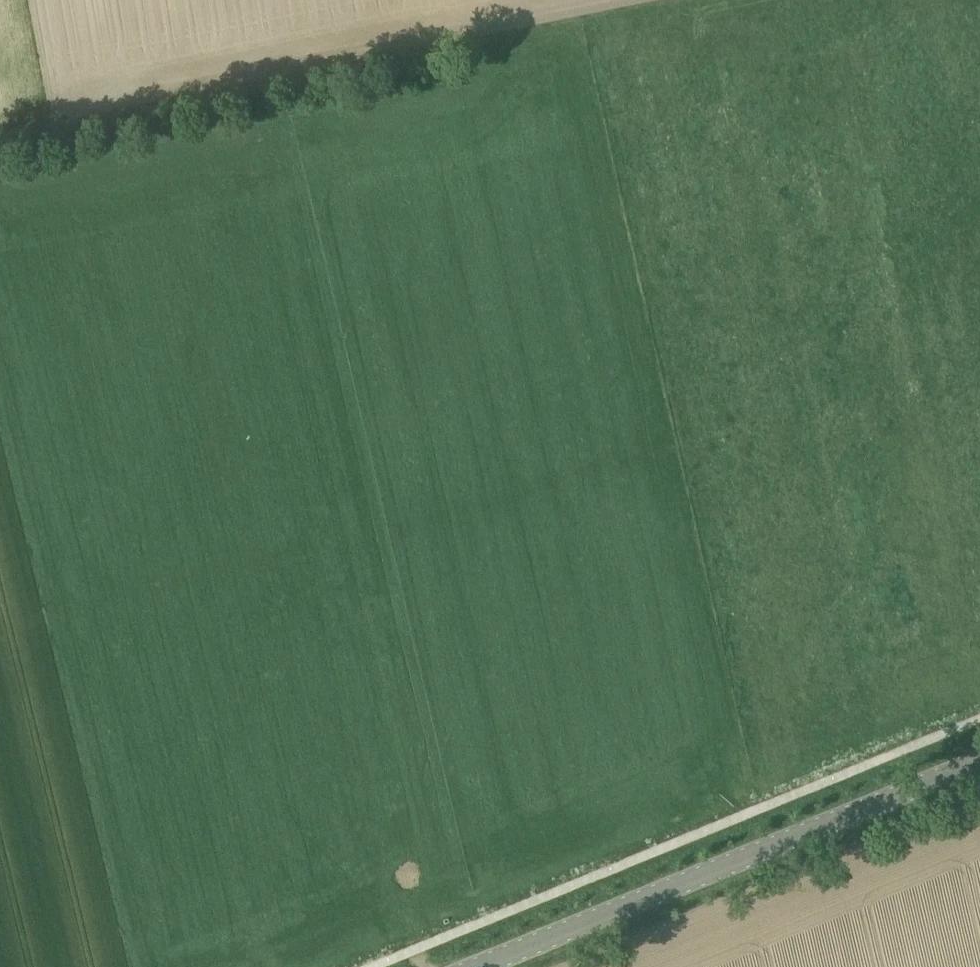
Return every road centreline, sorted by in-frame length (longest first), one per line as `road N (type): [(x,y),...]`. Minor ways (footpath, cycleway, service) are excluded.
road 1 (tertiary): [(475,966),(979,759)]

